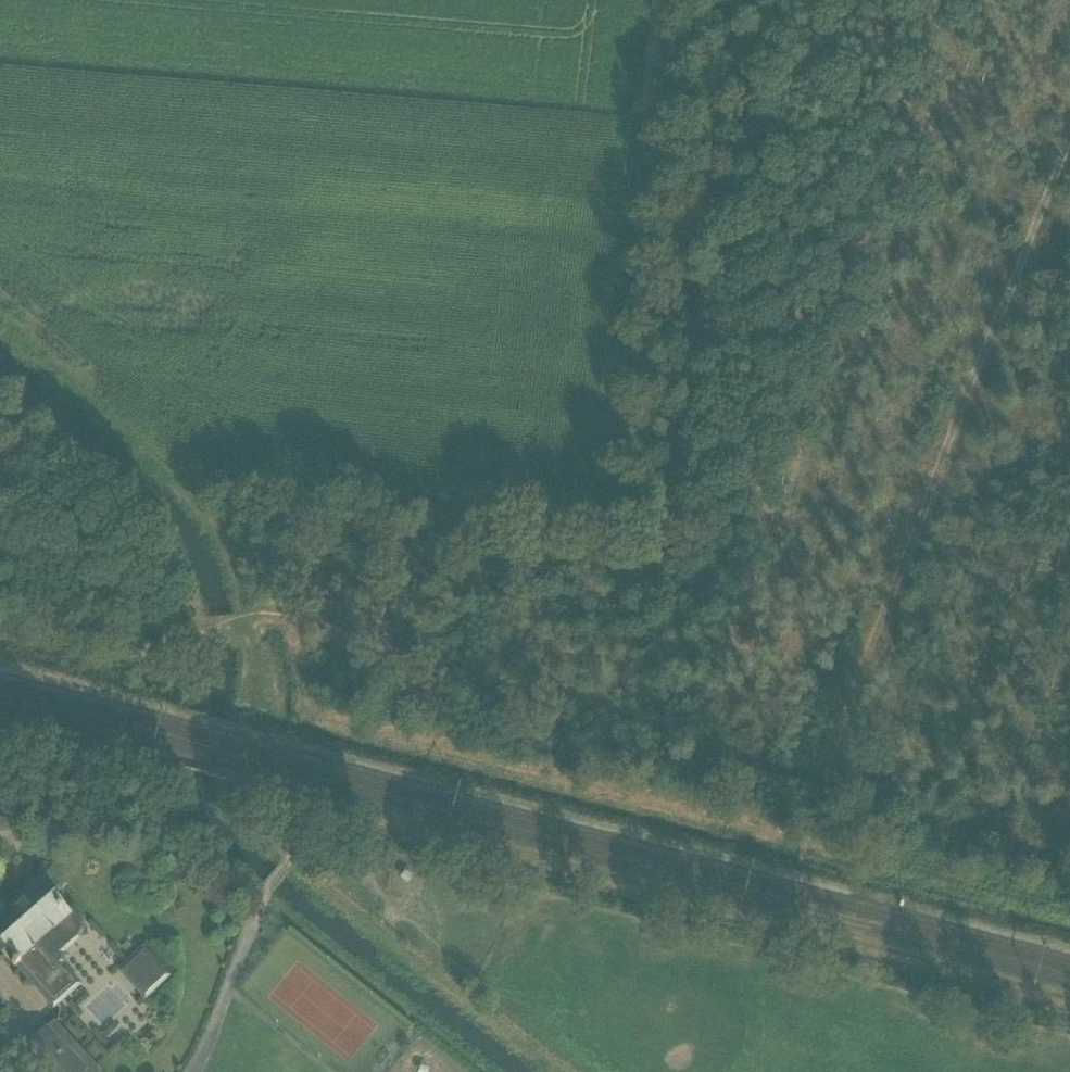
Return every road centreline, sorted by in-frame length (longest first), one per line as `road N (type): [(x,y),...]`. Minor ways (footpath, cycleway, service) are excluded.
road 1 (track): [(1069,159),(831,766)]

